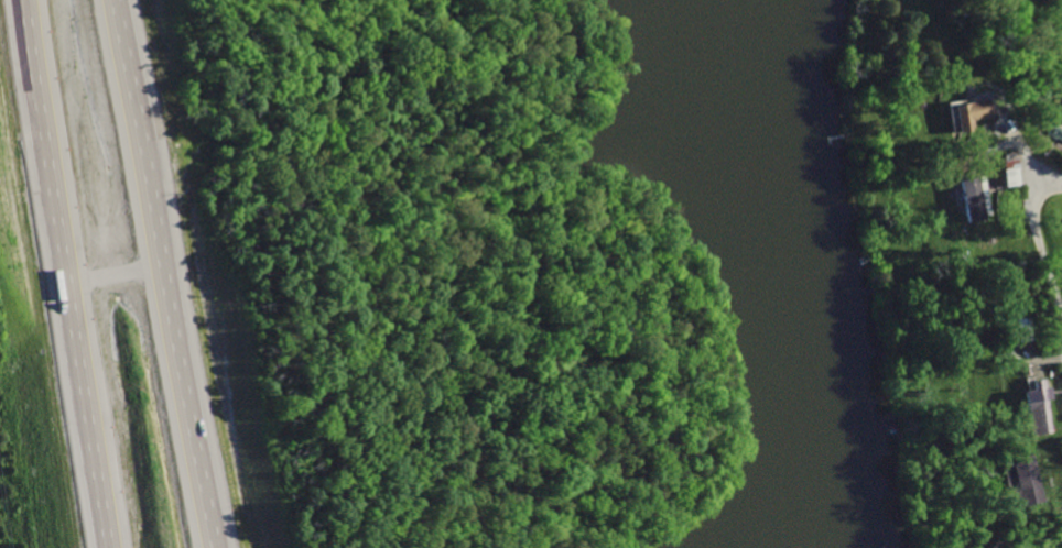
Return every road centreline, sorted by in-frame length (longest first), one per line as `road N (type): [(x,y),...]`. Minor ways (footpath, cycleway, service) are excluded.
road 1 (motorway): [(222,547),(116,0)]
road 2 (motorway): [(20,0),(102,547)]
road 3 (residential): [(1061,323),(1031,207),(1036,188),(1061,187)]

